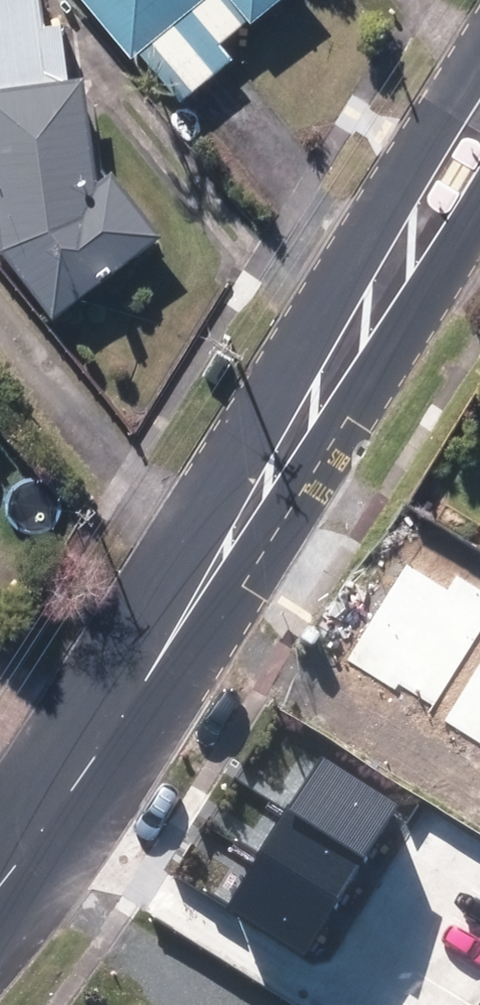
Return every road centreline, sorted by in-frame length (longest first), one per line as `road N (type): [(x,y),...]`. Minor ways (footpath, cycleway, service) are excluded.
road 1 (secondary): [(0,885),(147,678),(399,264)]
road 2 (secondary): [(399,264),(396,185),(434,124),(479,106)]

